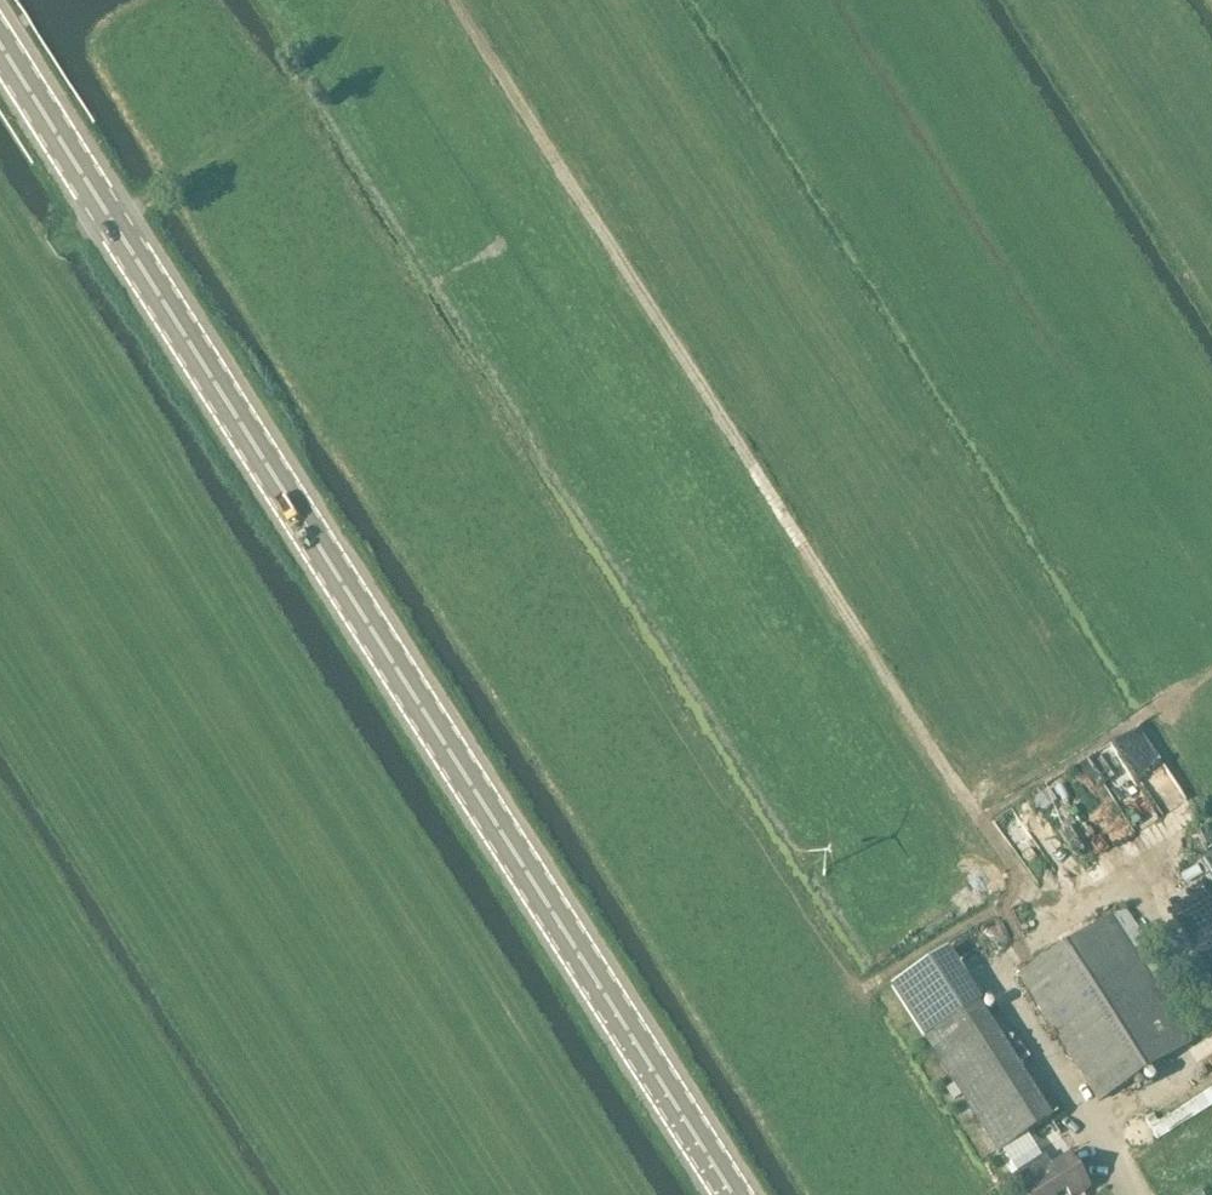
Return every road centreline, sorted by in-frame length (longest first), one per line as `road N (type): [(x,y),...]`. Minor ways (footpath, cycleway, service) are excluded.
road 1 (secondary): [(734,1194),(0,46)]
road 2 (track): [(1034,902),(454,0)]

